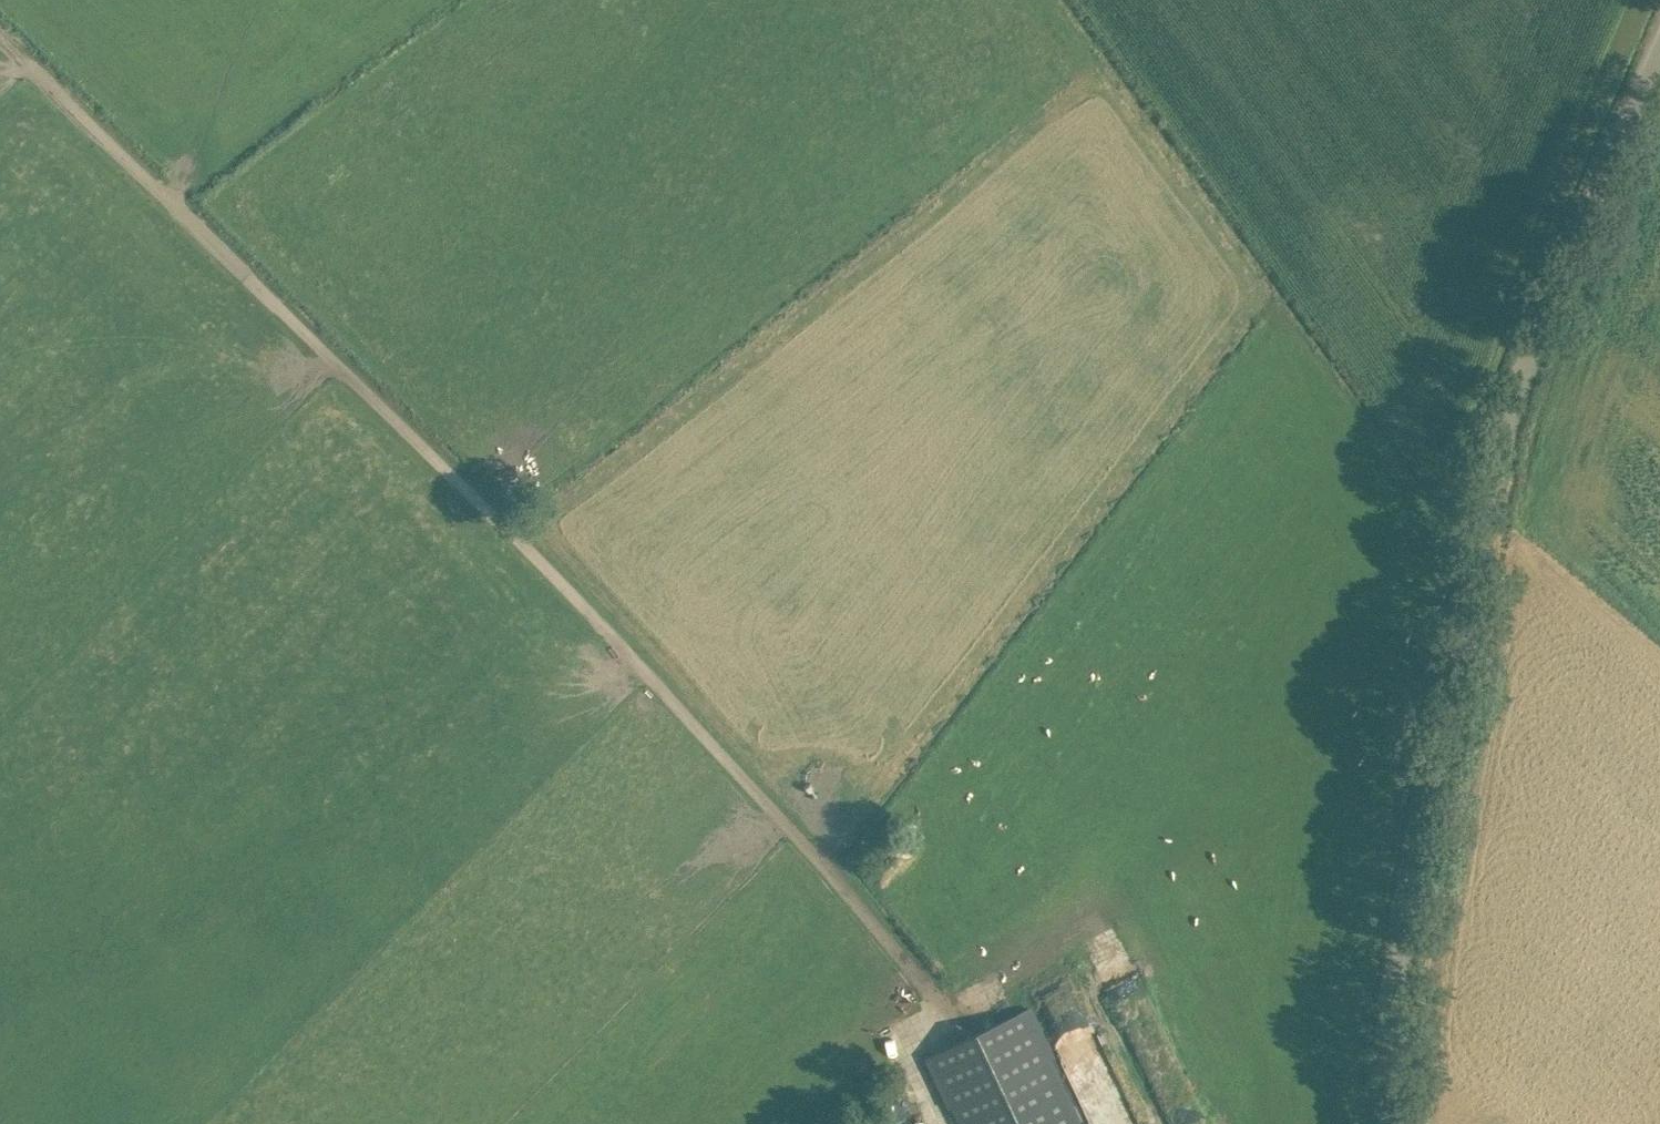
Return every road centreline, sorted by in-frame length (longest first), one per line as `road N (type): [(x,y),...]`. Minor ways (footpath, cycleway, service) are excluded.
road 1 (unclassified): [(1384,1123),(1387,1001),(1507,435),(1539,332),(1659,57)]

